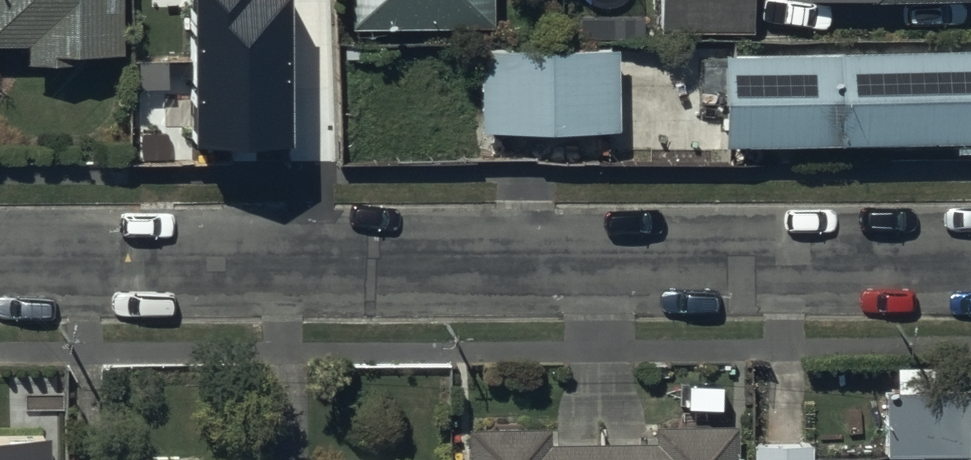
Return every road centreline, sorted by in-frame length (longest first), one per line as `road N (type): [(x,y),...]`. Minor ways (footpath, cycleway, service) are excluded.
road 1 (residential): [(970,260),(0,267)]

